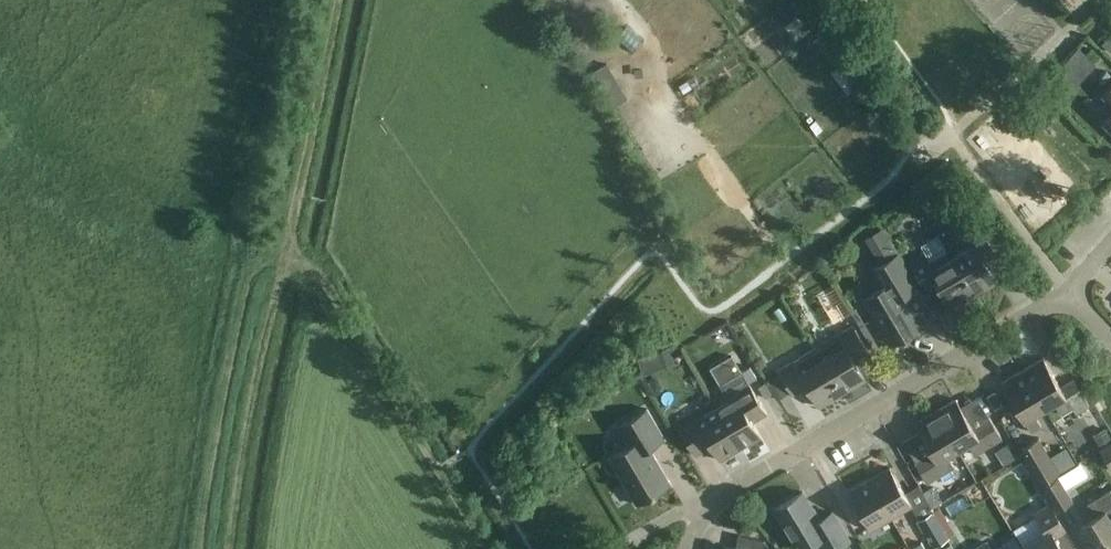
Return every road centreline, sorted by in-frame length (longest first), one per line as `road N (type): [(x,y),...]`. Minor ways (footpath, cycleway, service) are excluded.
road 1 (residential): [(734,487),(1069,291)]
road 2 (track): [(492,548),(320,269),(290,247)]
road 3 (track): [(232,548),(290,247)]
road 4 (track): [(343,0),(290,247)]

